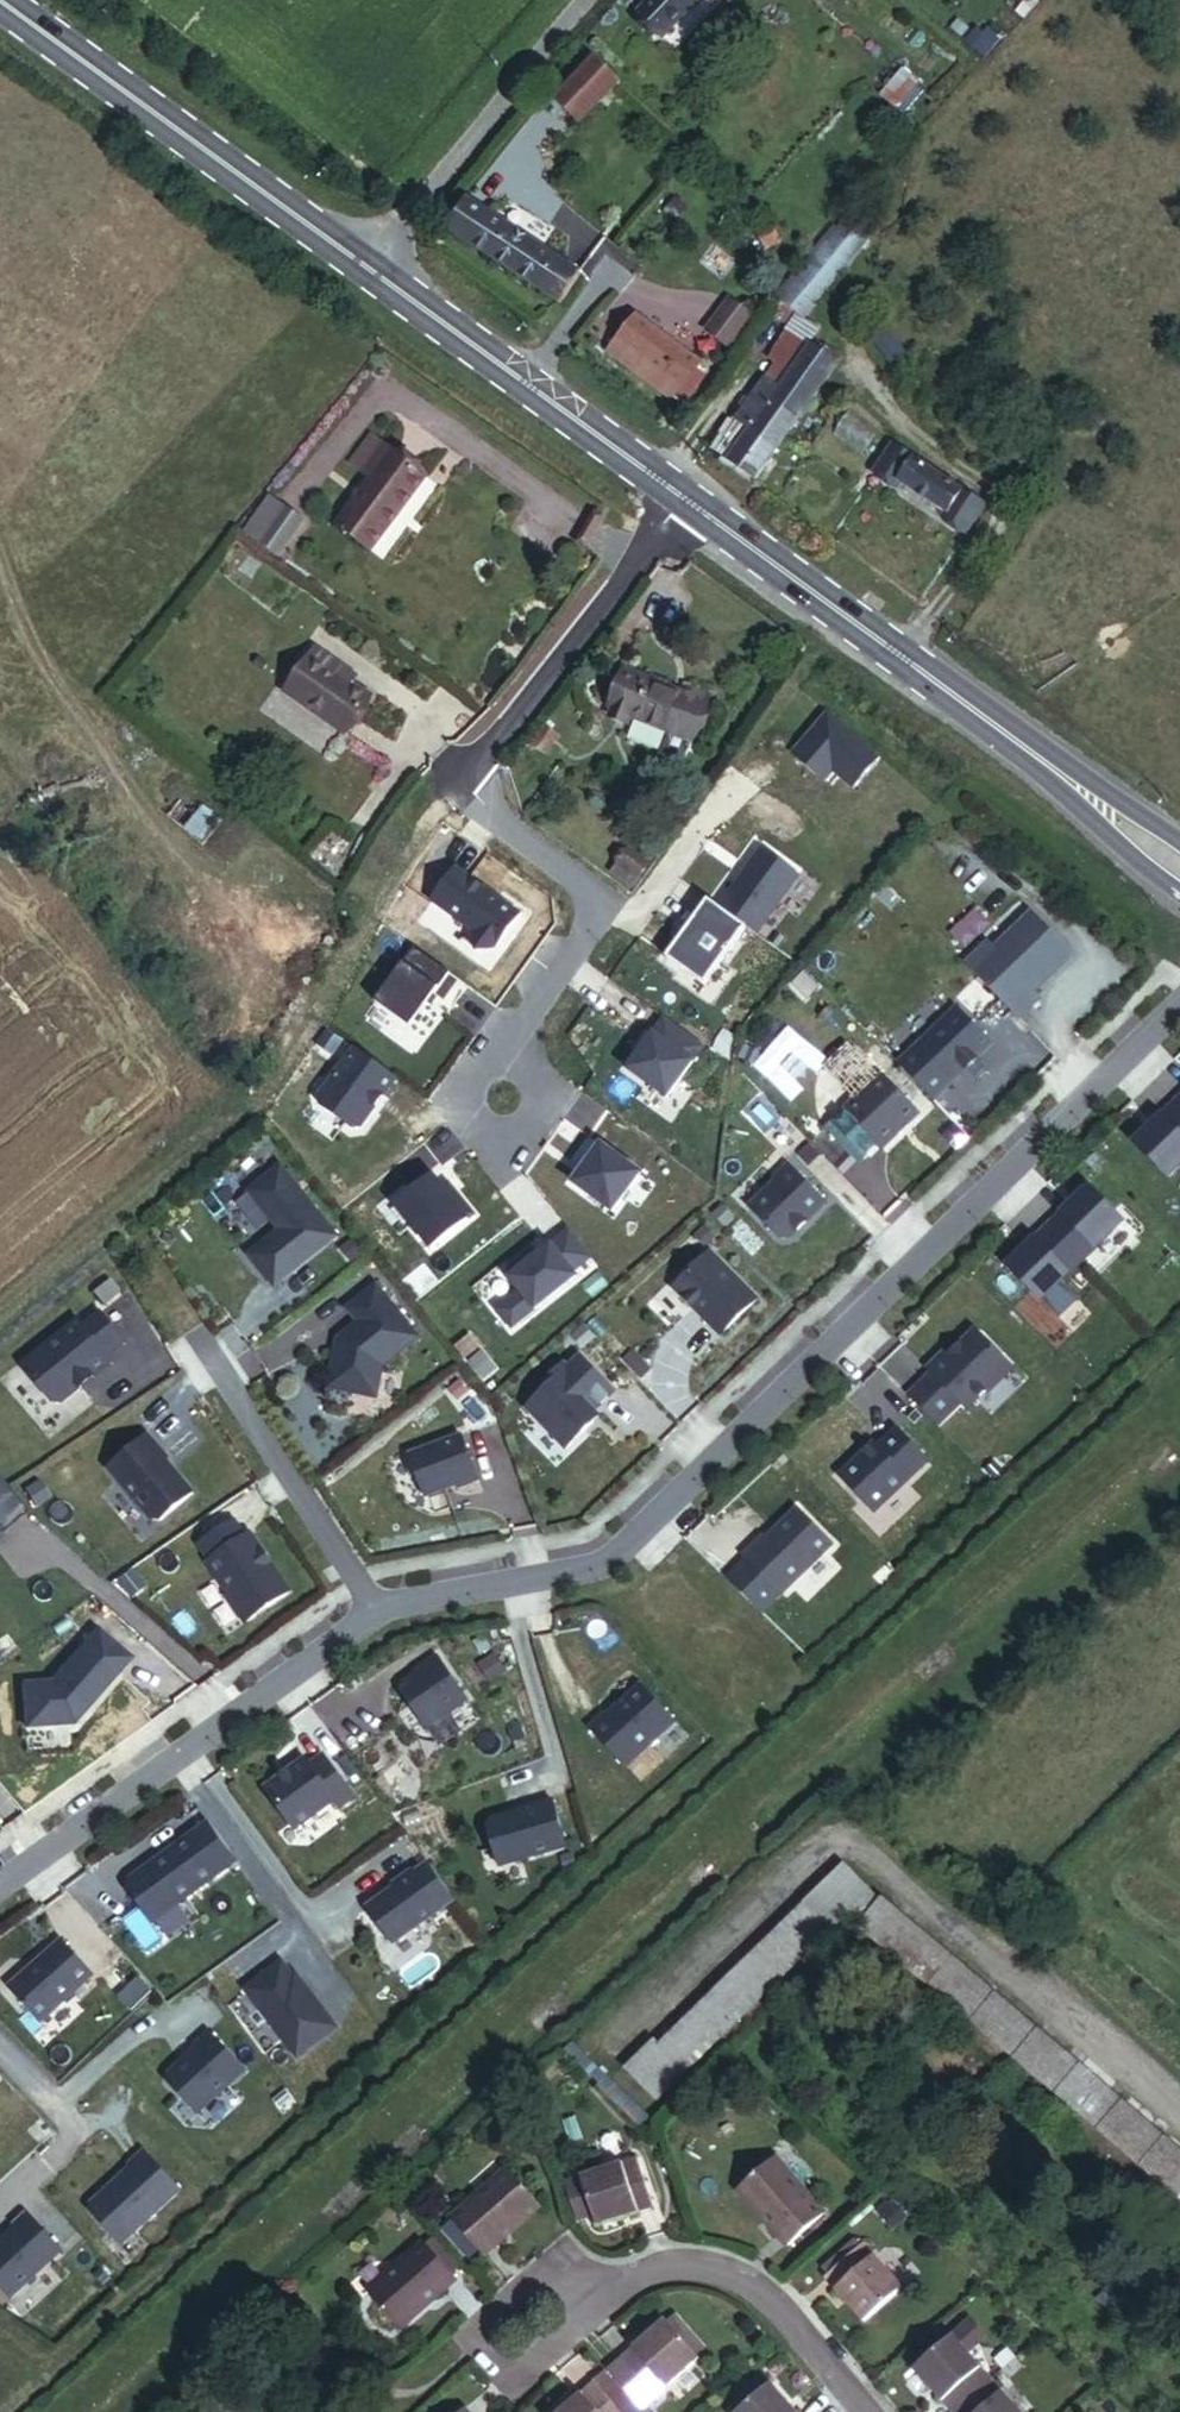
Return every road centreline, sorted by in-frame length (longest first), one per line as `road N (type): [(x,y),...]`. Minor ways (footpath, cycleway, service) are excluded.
road 1 (residential): [(376,1609),(612,1562),(1179,1001)]
road 2 (residential): [(0,1883),(376,1609)]
road 3 (secondary): [(358,265),(0,3)]
road 4 (secondary): [(1023,746),(681,495)]
road 5 (secondary): [(681,495),(358,265)]
road 6 (residential): [(450,793),(605,903),(525,1021),(508,1067)]
road 7 (residential): [(681,495),(450,793)]
road 8 (unclassified): [(358,265),(589,0)]
road 9 (residential): [(376,1609),(195,1329)]
road 10 (residential): [(868,2411),(755,2284),(713,2266),(658,2269),(603,2294)]
road 11 (residential): [(603,2294),(539,2359),(502,2363),(476,2332),(539,2275),(575,2279)]
road 12 (secondary): [(1023,746),(1076,812),(1179,896)]
road 13 (secondary): [(1179,840),(1086,771),(1023,746)]
road 14 (residential): [(471,1127),(508,1137),(529,1122),(534,1092),(508,1067)]

